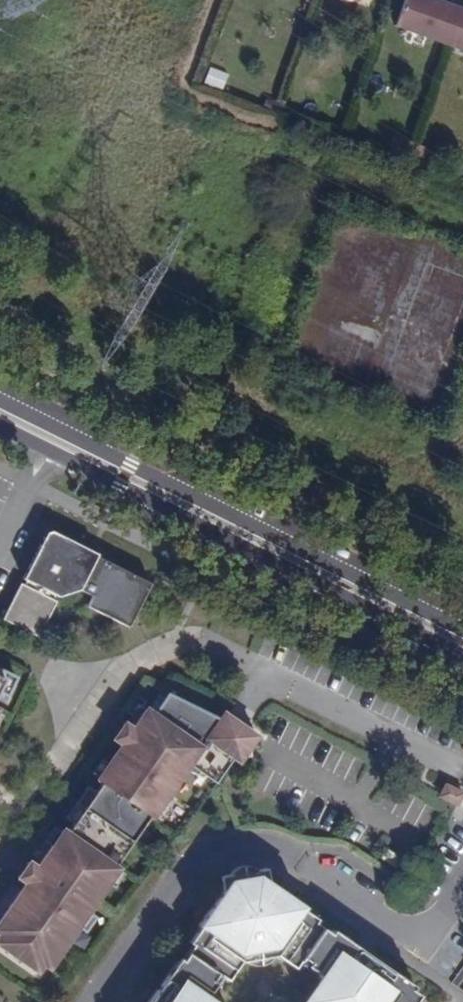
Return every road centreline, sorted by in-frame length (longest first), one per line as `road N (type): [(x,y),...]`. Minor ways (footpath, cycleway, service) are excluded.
road 1 (residential): [(462,644),(0,417)]

